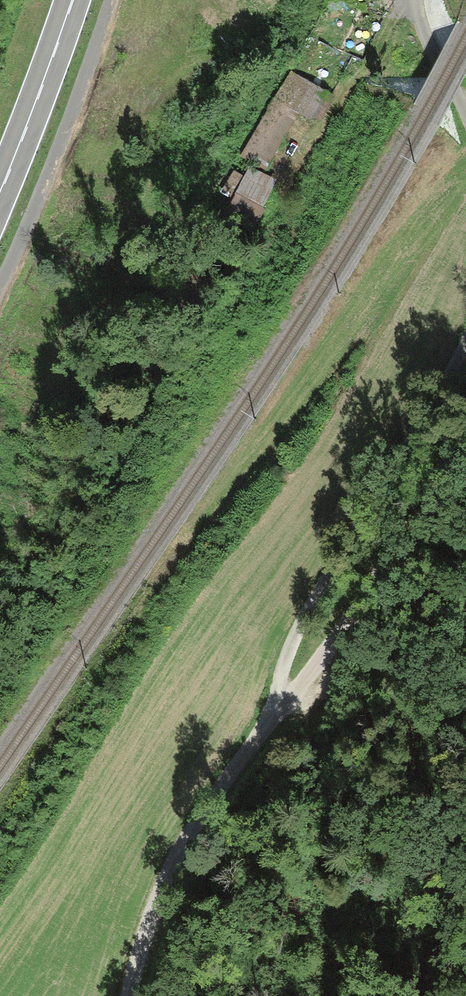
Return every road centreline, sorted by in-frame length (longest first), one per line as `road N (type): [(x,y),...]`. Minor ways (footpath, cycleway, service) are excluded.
road 1 (track): [(247,732),(349,548),(465,301)]
road 2 (track): [(247,732),(397,580),(465,459)]
road 3 (track): [(131,995),(177,854),(247,732)]
road 4 (primary): [(74,0),(0,195)]
road 5 (track): [(465,110),(415,0)]

